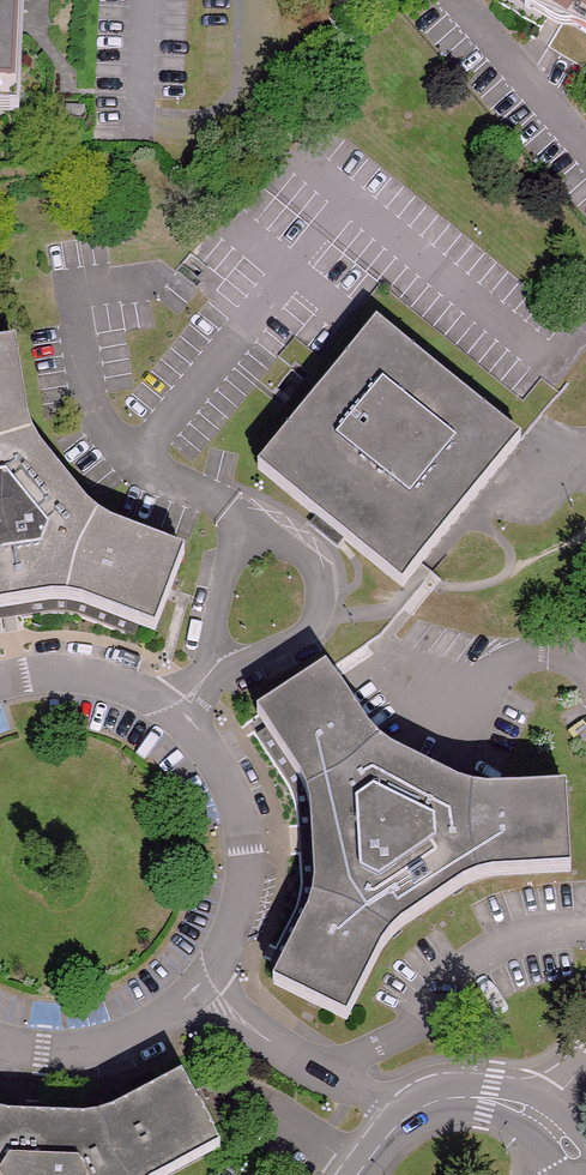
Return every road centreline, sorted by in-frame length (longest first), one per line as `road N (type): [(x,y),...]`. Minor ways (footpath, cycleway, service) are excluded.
road 1 (residential): [(198,987),(240,911),(246,868),(229,783),(207,746),(176,715),(112,681),(41,673),(0,682)]
road 2 (residential): [(405,1119),(296,1059),(198,987)]
road 3 (residential): [(0,1042),(87,1048),(129,1036),(198,987)]
road 4 (residential): [(405,1119),(462,1095),(487,1098),(542,1119),(585,1169)]

